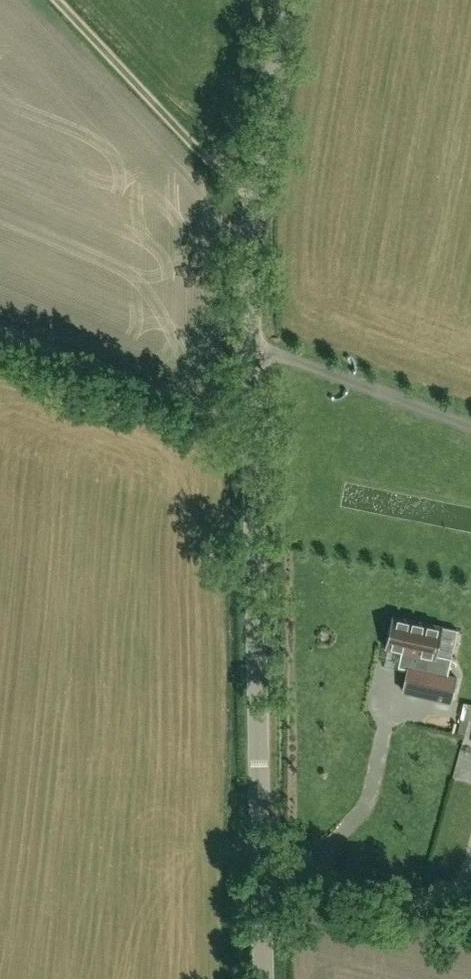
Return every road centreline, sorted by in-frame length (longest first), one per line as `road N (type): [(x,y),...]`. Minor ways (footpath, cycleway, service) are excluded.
road 1 (unclassified): [(262,874),(246,423)]
road 2 (unclassified): [(246,423),(249,214),(286,0)]
road 3 (unclassified): [(246,423),(0,322)]
road 4 (unclassified): [(470,911),(334,878),(262,874)]

